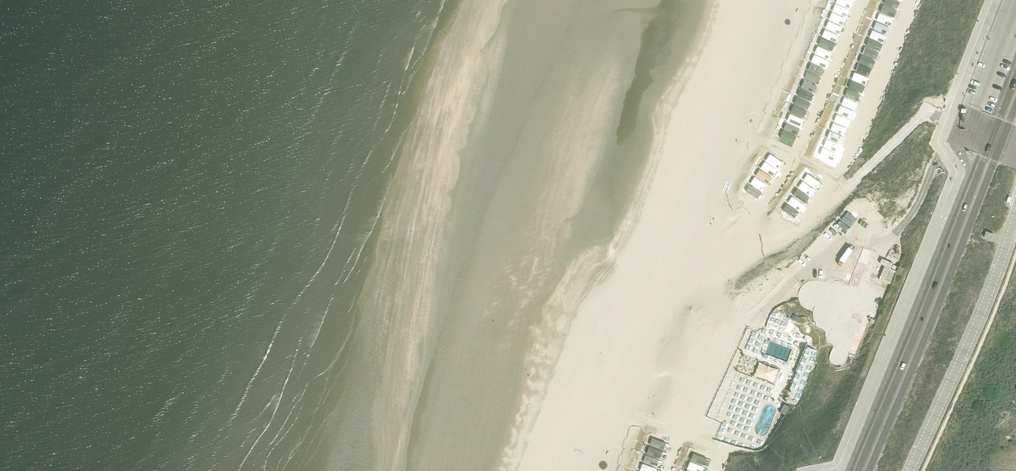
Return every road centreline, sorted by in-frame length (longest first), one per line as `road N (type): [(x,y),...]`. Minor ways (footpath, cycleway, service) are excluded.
road 1 (primary): [(1015,78),(857,470)]
road 2 (primary): [(868,470),(1015,101)]

